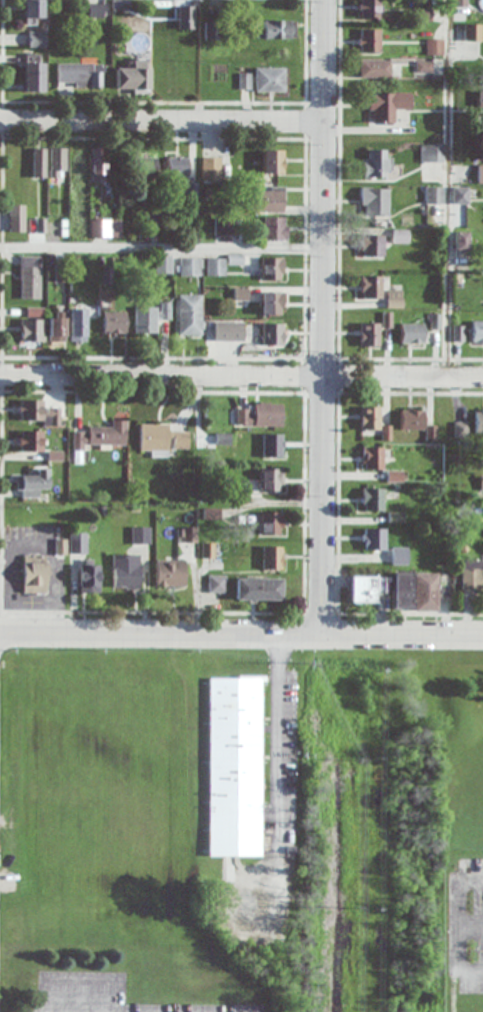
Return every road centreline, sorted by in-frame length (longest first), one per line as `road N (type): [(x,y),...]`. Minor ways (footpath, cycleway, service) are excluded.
road 1 (secondary): [(322,0),(320,633)]
road 2 (residential): [(482,376),(0,374)]
road 3 (residential): [(322,121),(0,120)]
road 4 (tertiary): [(320,633),(0,633)]
road 5 (secondary): [(482,633),(320,633)]

